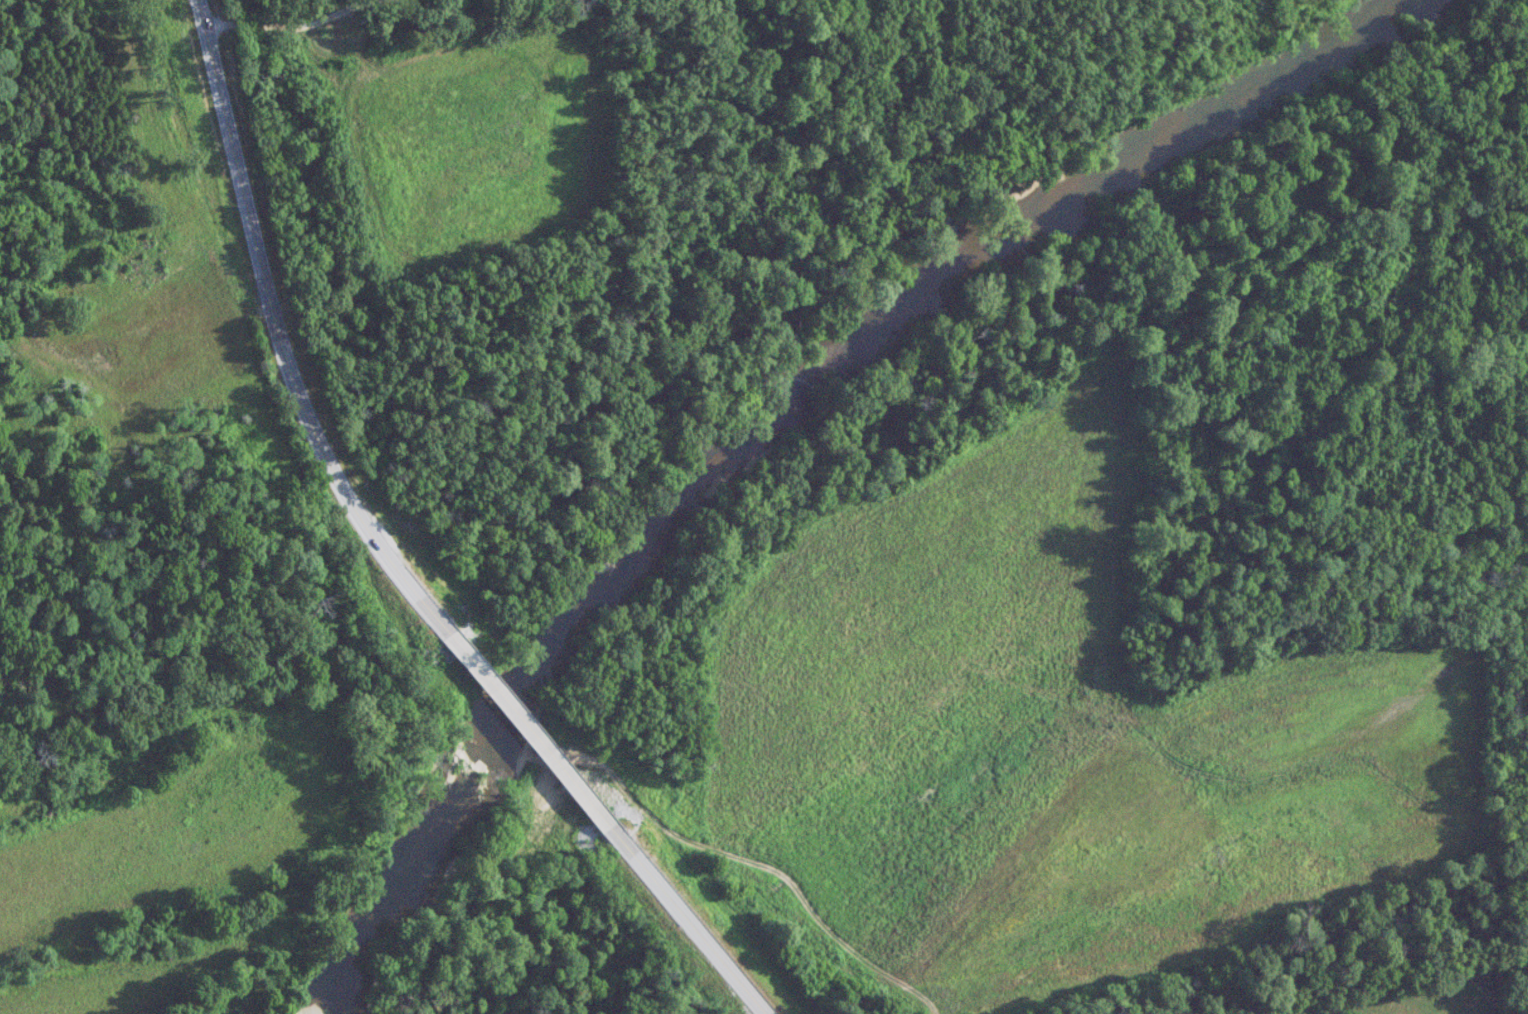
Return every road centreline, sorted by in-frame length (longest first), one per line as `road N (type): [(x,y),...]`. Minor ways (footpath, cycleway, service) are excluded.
road 1 (secondary): [(205,30),(281,353),(312,432),(378,549),(445,637)]
road 2 (secondary): [(445,637),(609,828)]
road 3 (secondary): [(609,828),(765,1013)]

